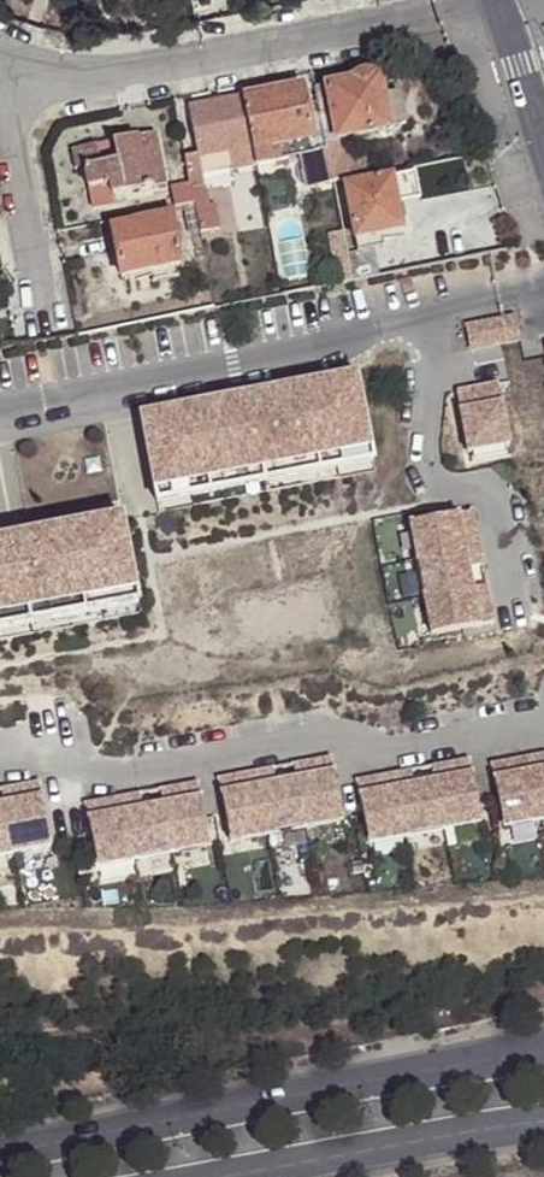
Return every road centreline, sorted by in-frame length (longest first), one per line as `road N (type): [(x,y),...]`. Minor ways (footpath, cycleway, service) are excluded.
road 1 (tertiary): [(543,1052),(0,1149)]
road 2 (residential): [(436,12),(100,74),(20,61)]
road 3 (tertiary): [(234,1176),(543,1122)]
road 4 (residential): [(20,61),(11,133),(45,312)]
road 5 (residential): [(543,141),(500,0)]

